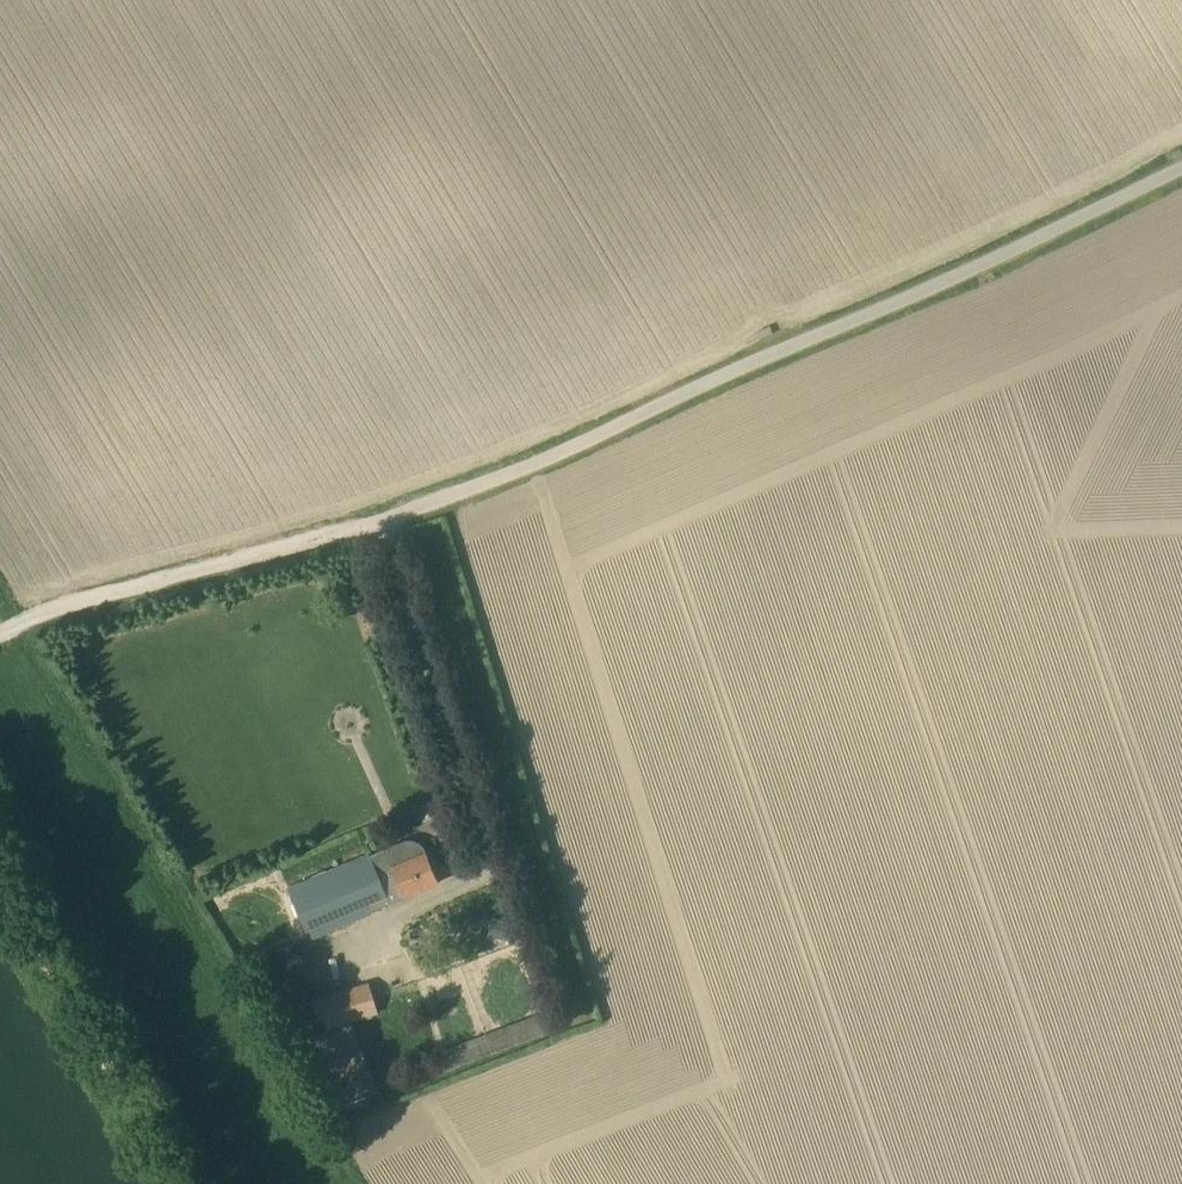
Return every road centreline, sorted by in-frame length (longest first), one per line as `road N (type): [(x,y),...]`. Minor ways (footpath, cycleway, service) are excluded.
road 1 (unclassified): [(0,632),(380,523),(586,443),(1181,168)]
road 2 (track): [(171,1183),(0,893)]

